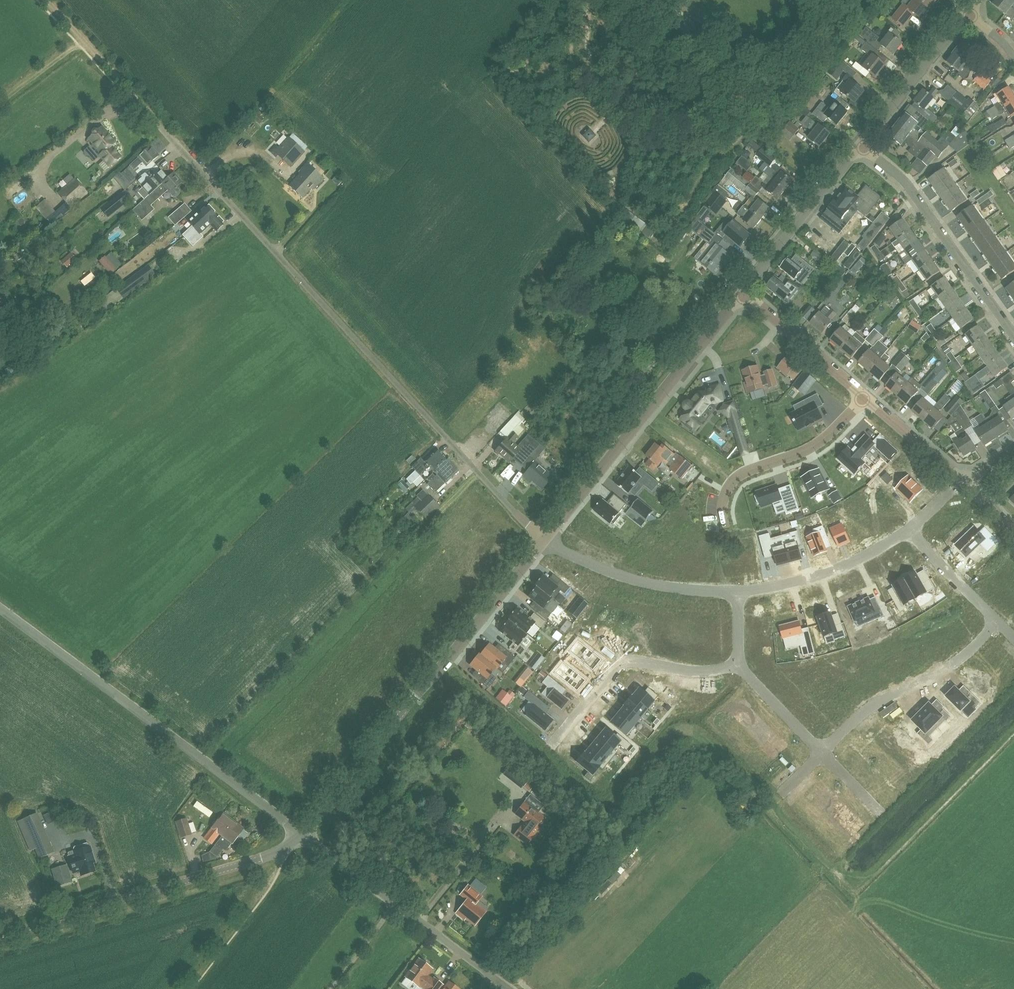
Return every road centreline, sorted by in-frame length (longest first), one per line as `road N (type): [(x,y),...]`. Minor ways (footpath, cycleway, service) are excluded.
road 1 (unclassified): [(542,540),(135,97)]
road 2 (tertiary): [(303,834),(542,540)]
road 3 (unclassified): [(303,834),(0,609)]
road 4 (tertiary): [(303,834),(264,857),(0,937)]
road 5 (tertiary): [(542,540),(741,292)]
road 6 (unclassified): [(507,988),(303,834)]
road 7 (residential): [(859,141),(907,184),(1013,336)]
road 8 (residential): [(739,663),(687,673),(621,665),(553,745)]
road 9 (residential): [(996,620),(955,664),(860,714),(822,752)]
road 10 (residential): [(866,394),(820,442),(737,478),(722,513),(725,532)]
road 11 (residential): [(739,591),(620,578),(542,540)]
road 12 (tertiary): [(741,292),(859,141)]
road 13 (residential): [(910,529),(829,572),(739,591)]
road 14 (tertiary): [(859,141),(967,10)]
road 15 (track): [(187,988),(273,870),(279,851)]
road 16 (track): [(42,0),(135,97)]
road 17 (residential): [(963,479),(866,394)]
road 18 (residential): [(910,529),(996,620)]
road 19 (residential): [(822,752),(739,663)]

